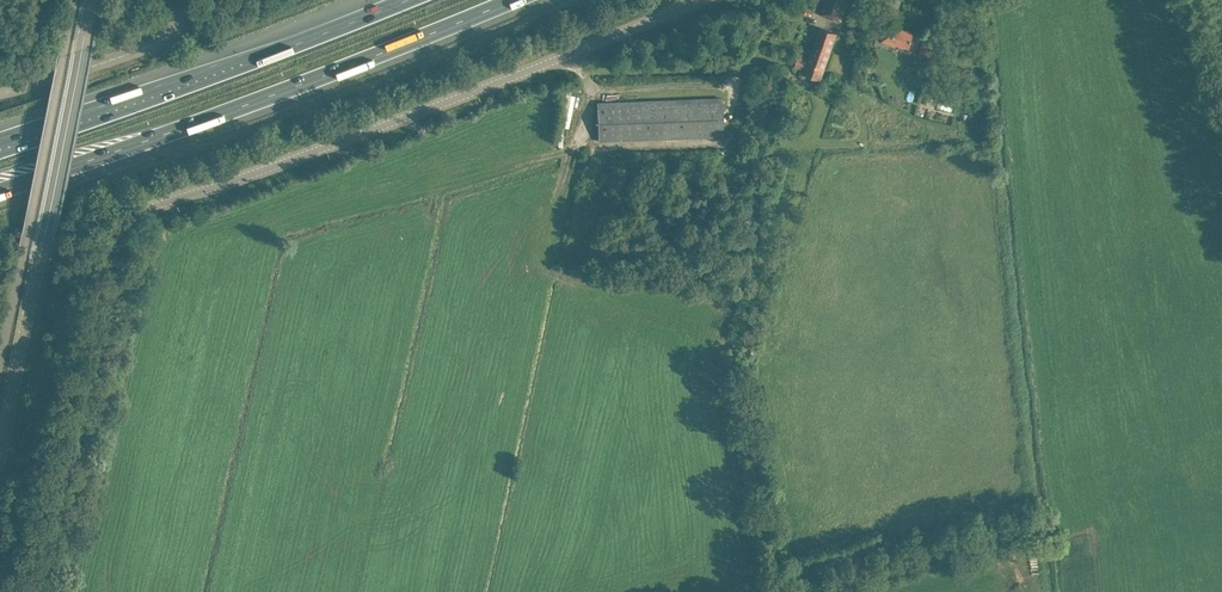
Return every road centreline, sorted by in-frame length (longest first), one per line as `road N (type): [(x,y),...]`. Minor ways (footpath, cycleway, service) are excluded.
road 1 (tertiary): [(36,591),(117,266),(144,210),(699,0)]
road 2 (motorway): [(0,190),(515,0)]
road 3 (tertiary): [(0,459),(92,0)]
road 4 (motorway): [(403,0),(0,150)]
road 5 (unclassified): [(0,93),(154,45),(178,23),(185,0)]

